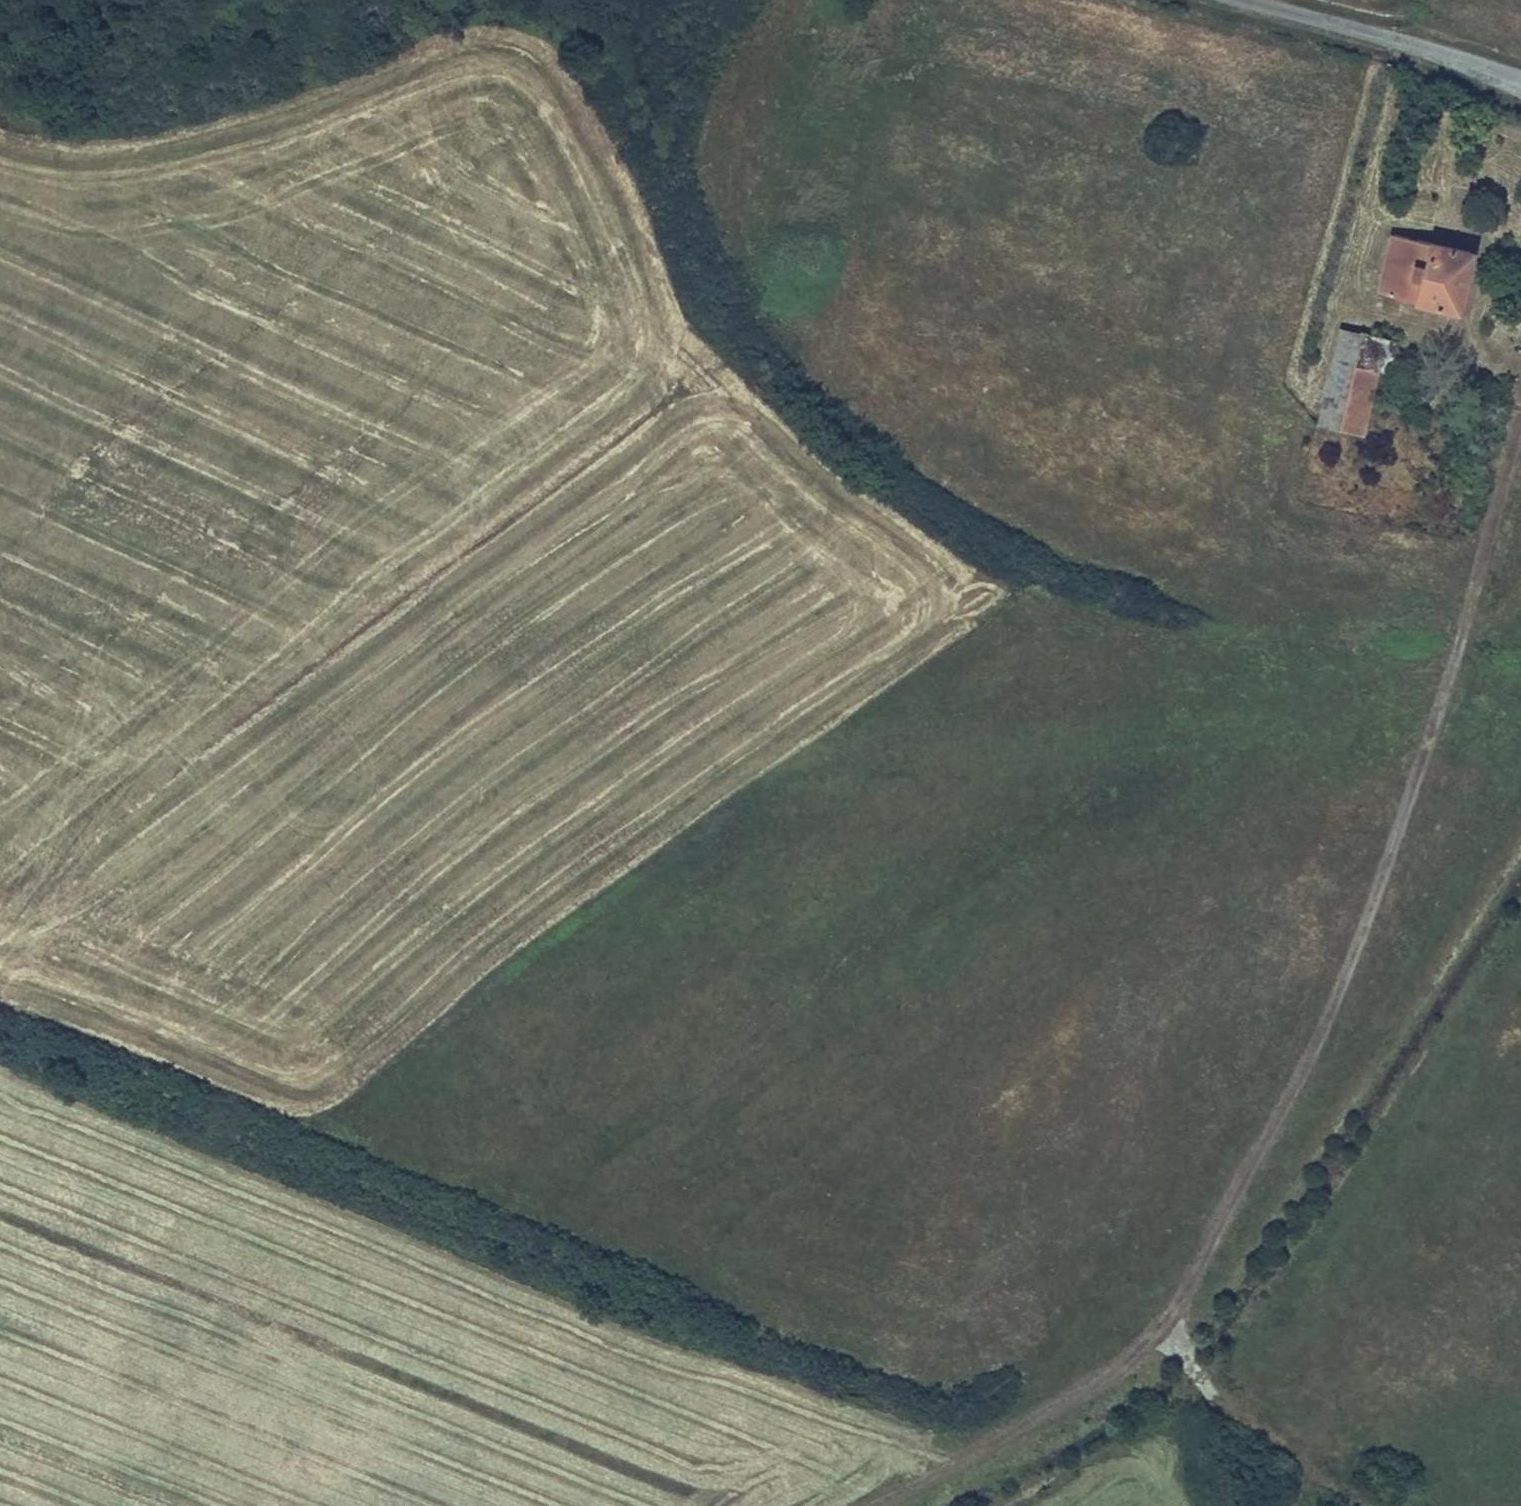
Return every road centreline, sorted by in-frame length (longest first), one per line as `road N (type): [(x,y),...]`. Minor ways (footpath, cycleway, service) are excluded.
road 1 (track): [(1164,1318),(1217,1396),(1380,1505)]
road 2 (unclassified): [(1270,0),(1520,75)]

